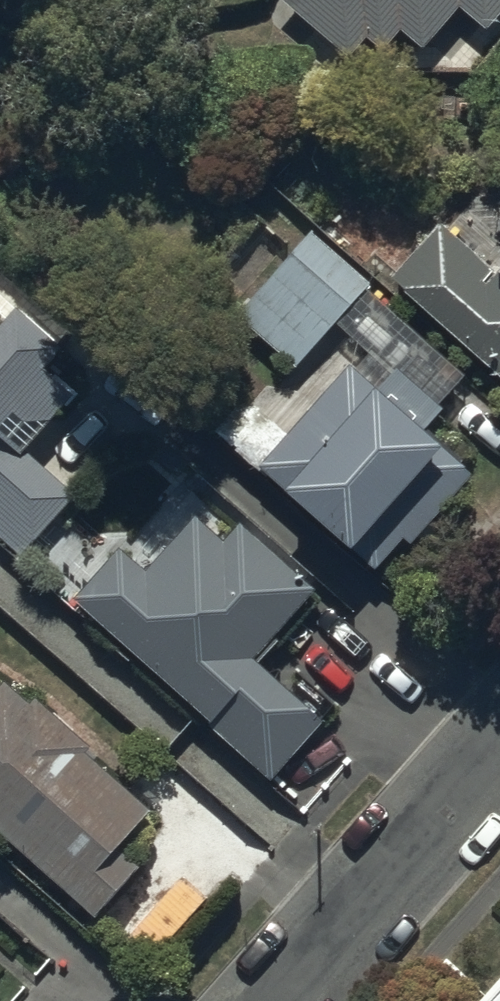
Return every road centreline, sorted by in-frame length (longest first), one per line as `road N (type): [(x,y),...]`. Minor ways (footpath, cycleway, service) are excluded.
road 1 (residential): [(499,753),(280,1000)]

